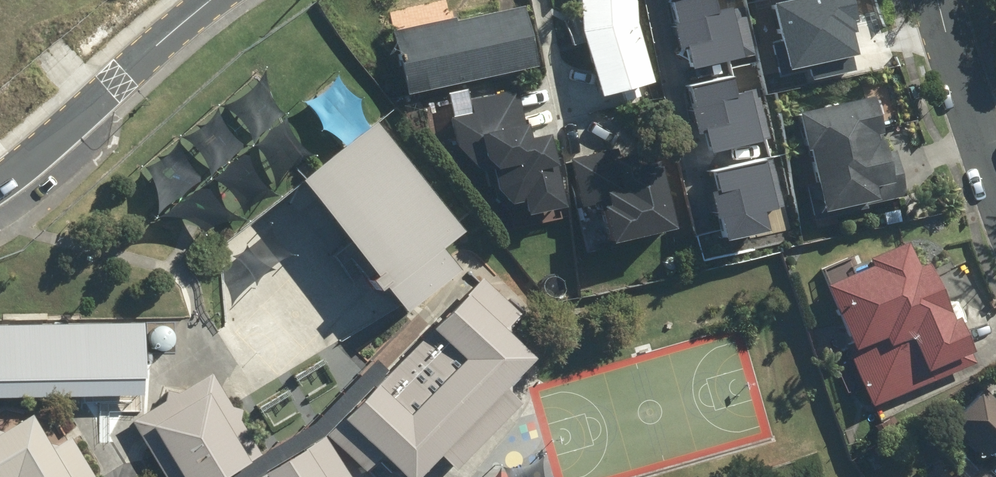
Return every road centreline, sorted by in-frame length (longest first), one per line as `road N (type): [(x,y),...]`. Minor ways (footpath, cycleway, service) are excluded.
road 1 (residential): [(0,186),(109,85),(223,0)]
road 2 (residential): [(936,0),(995,185)]

